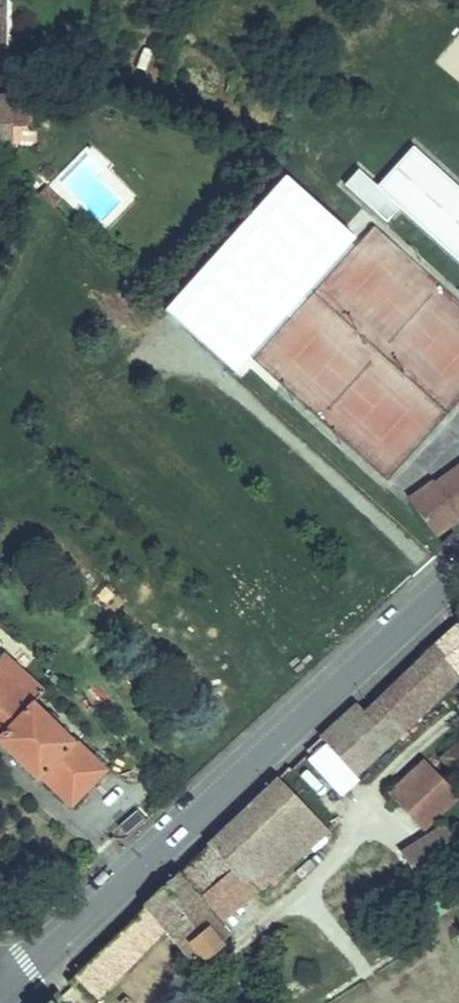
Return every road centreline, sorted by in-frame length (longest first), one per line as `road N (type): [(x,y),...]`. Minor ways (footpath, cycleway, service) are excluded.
road 1 (unclassified): [(0,1001),(458,578)]

